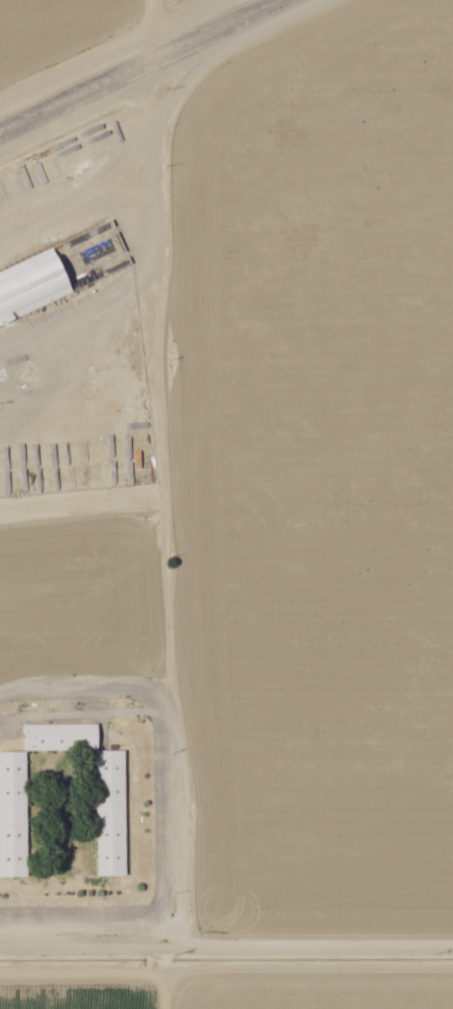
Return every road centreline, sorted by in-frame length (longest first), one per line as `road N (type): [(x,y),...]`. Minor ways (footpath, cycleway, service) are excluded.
road 1 (residential): [(0,954),(452,950)]
road 2 (track): [(0,694),(26,687),(172,688),(184,951)]
road 3 (track): [(172,688),(153,343)]
road 4 (residential): [(0,119),(123,62),(177,0)]

